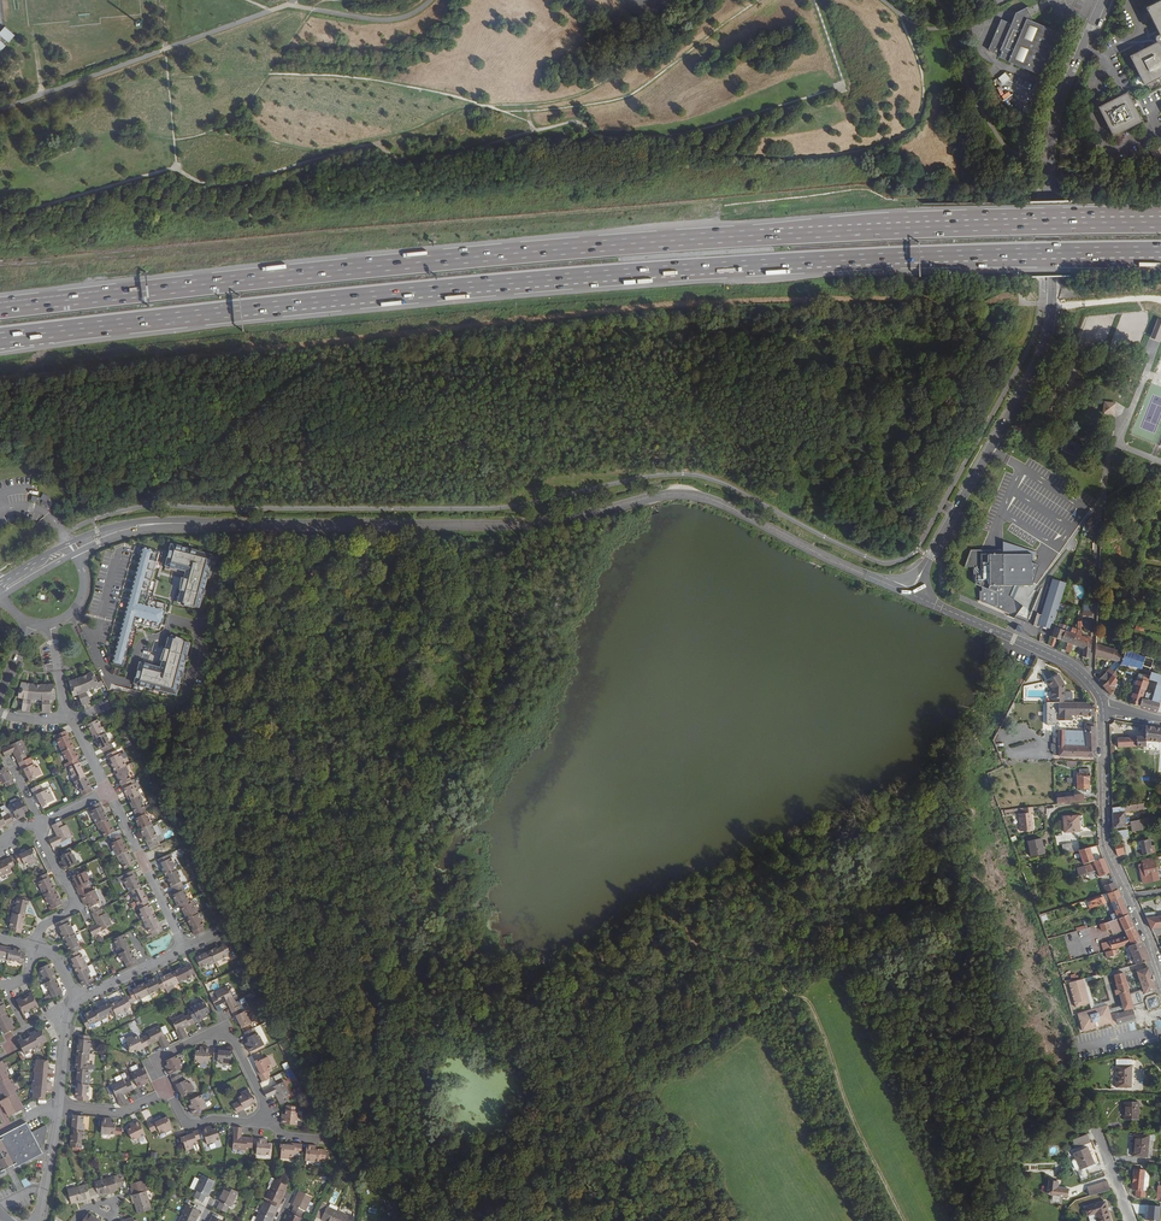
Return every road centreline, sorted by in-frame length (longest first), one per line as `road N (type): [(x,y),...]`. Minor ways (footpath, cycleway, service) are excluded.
road 1 (motorway): [(1160,221),(622,244),(0,308)]
road 2 (motorway): [(0,338),(722,267),(1160,252)]
road 3 (tertiary): [(71,549),(152,524),(561,521),(686,495),(723,505),(910,594)]
road 4 (tertiary): [(1103,0),(1050,150),(1053,305),(1044,349),(910,594)]
road 5 (tertiary): [(1103,704),(1105,844),(1160,975)]
road 6 (tertiary): [(910,594),(1071,665),(1103,704)]
road 7 (residential): [(168,1090),(161,1057),(228,1032),(270,1118)]
road 8 (residential): [(107,792),(182,949)]
road 9 (residential): [(40,824),(75,906),(42,927),(36,945)]
road 10 (residential): [(270,1118),(189,1125),(168,1090)]

